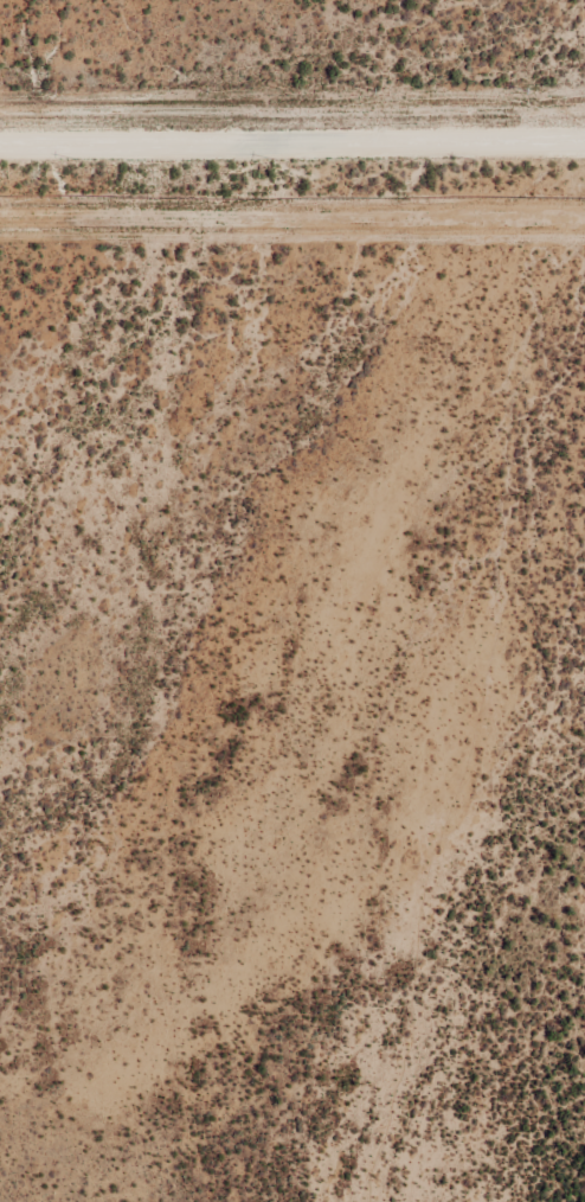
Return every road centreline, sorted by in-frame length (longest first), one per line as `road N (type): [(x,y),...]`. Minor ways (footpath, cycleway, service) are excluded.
road 1 (residential): [(584,133),(0,133)]

